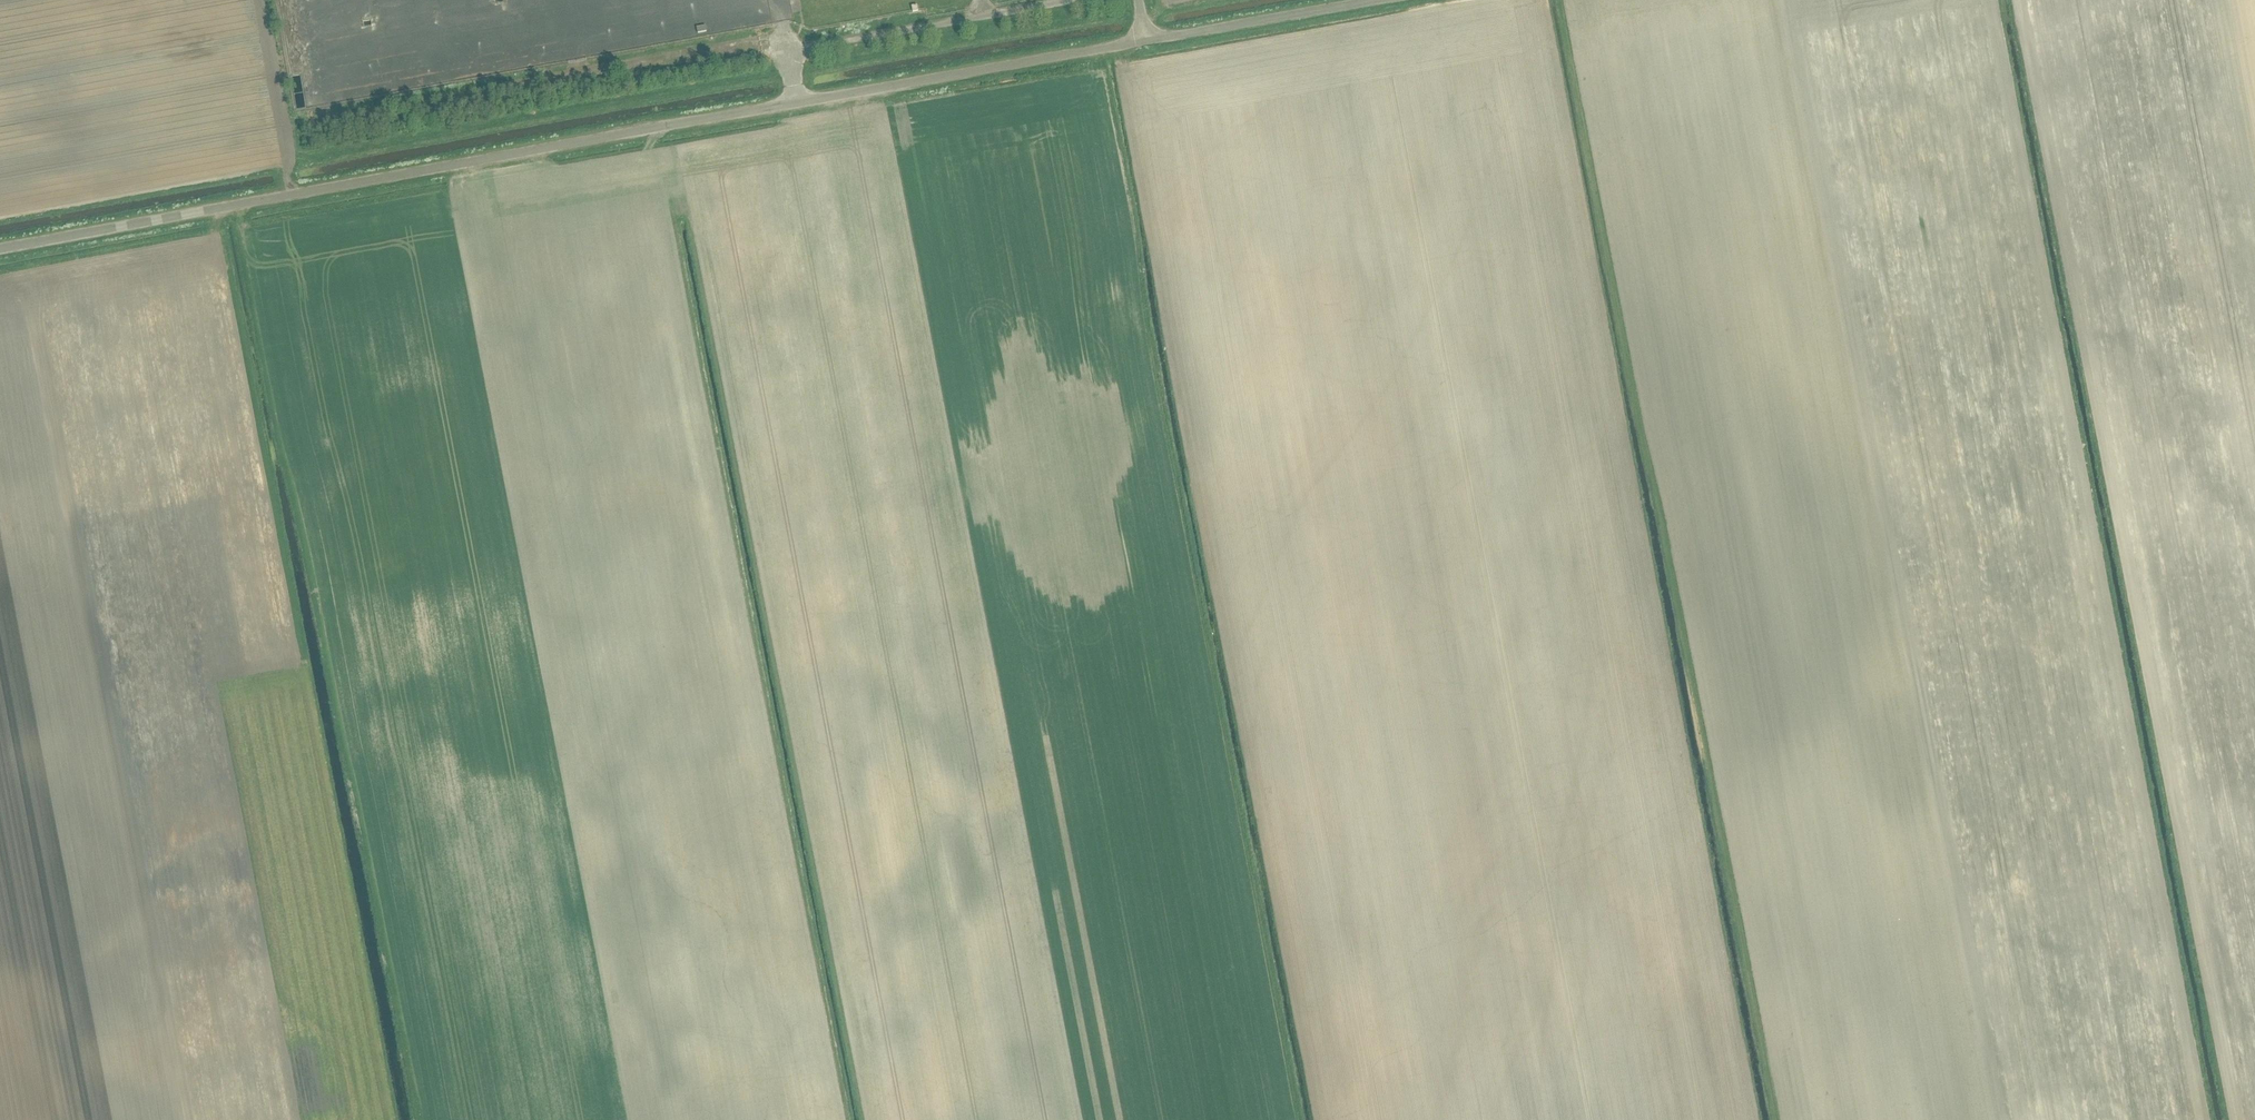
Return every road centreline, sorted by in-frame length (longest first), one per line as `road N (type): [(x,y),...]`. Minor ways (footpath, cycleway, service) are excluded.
road 1 (unclassified): [(0,249),(1146,41)]
road 2 (unclassified): [(1146,41),(1382,0)]

